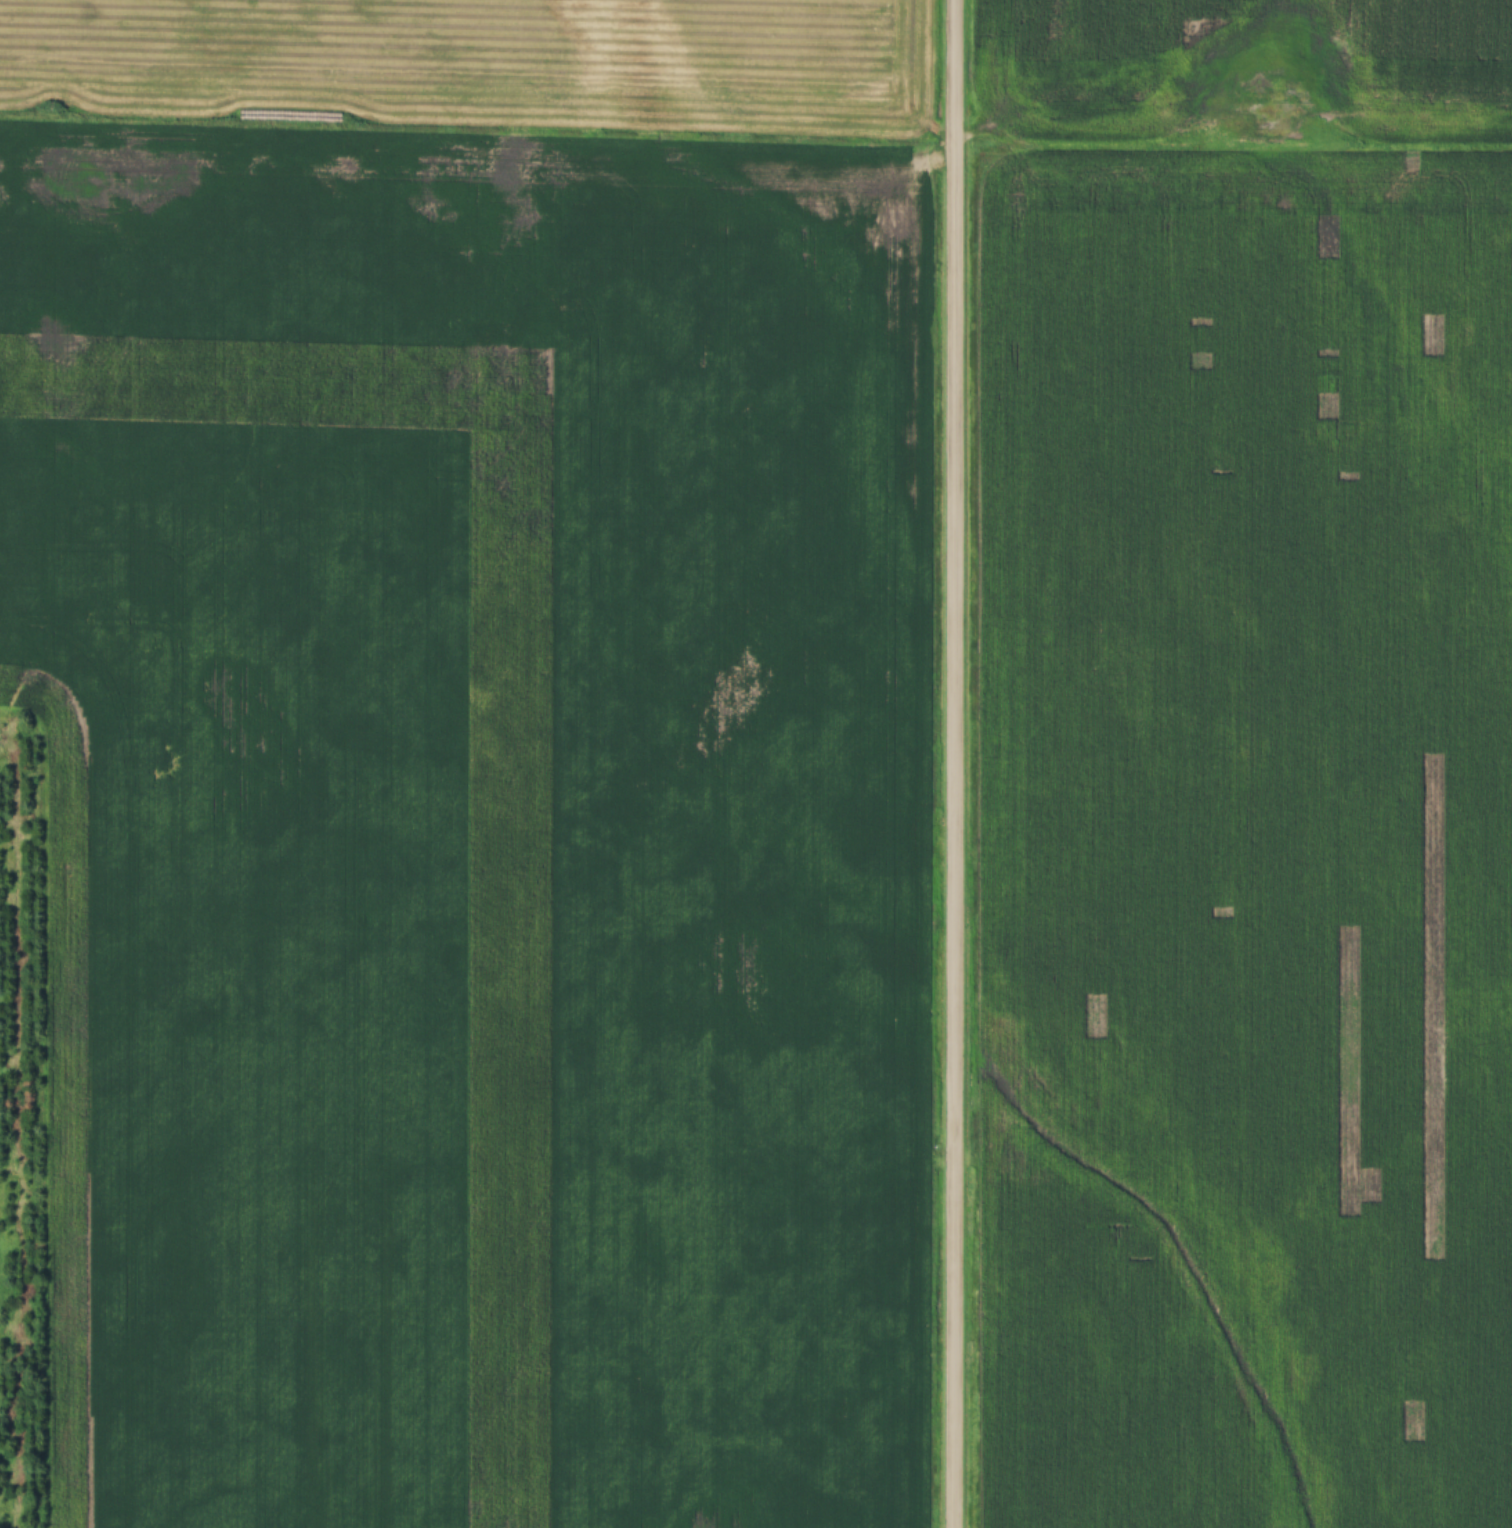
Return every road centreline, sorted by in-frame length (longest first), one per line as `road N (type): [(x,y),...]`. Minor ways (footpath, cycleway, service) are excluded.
road 1 (residential): [(954,1527),(957,0)]

